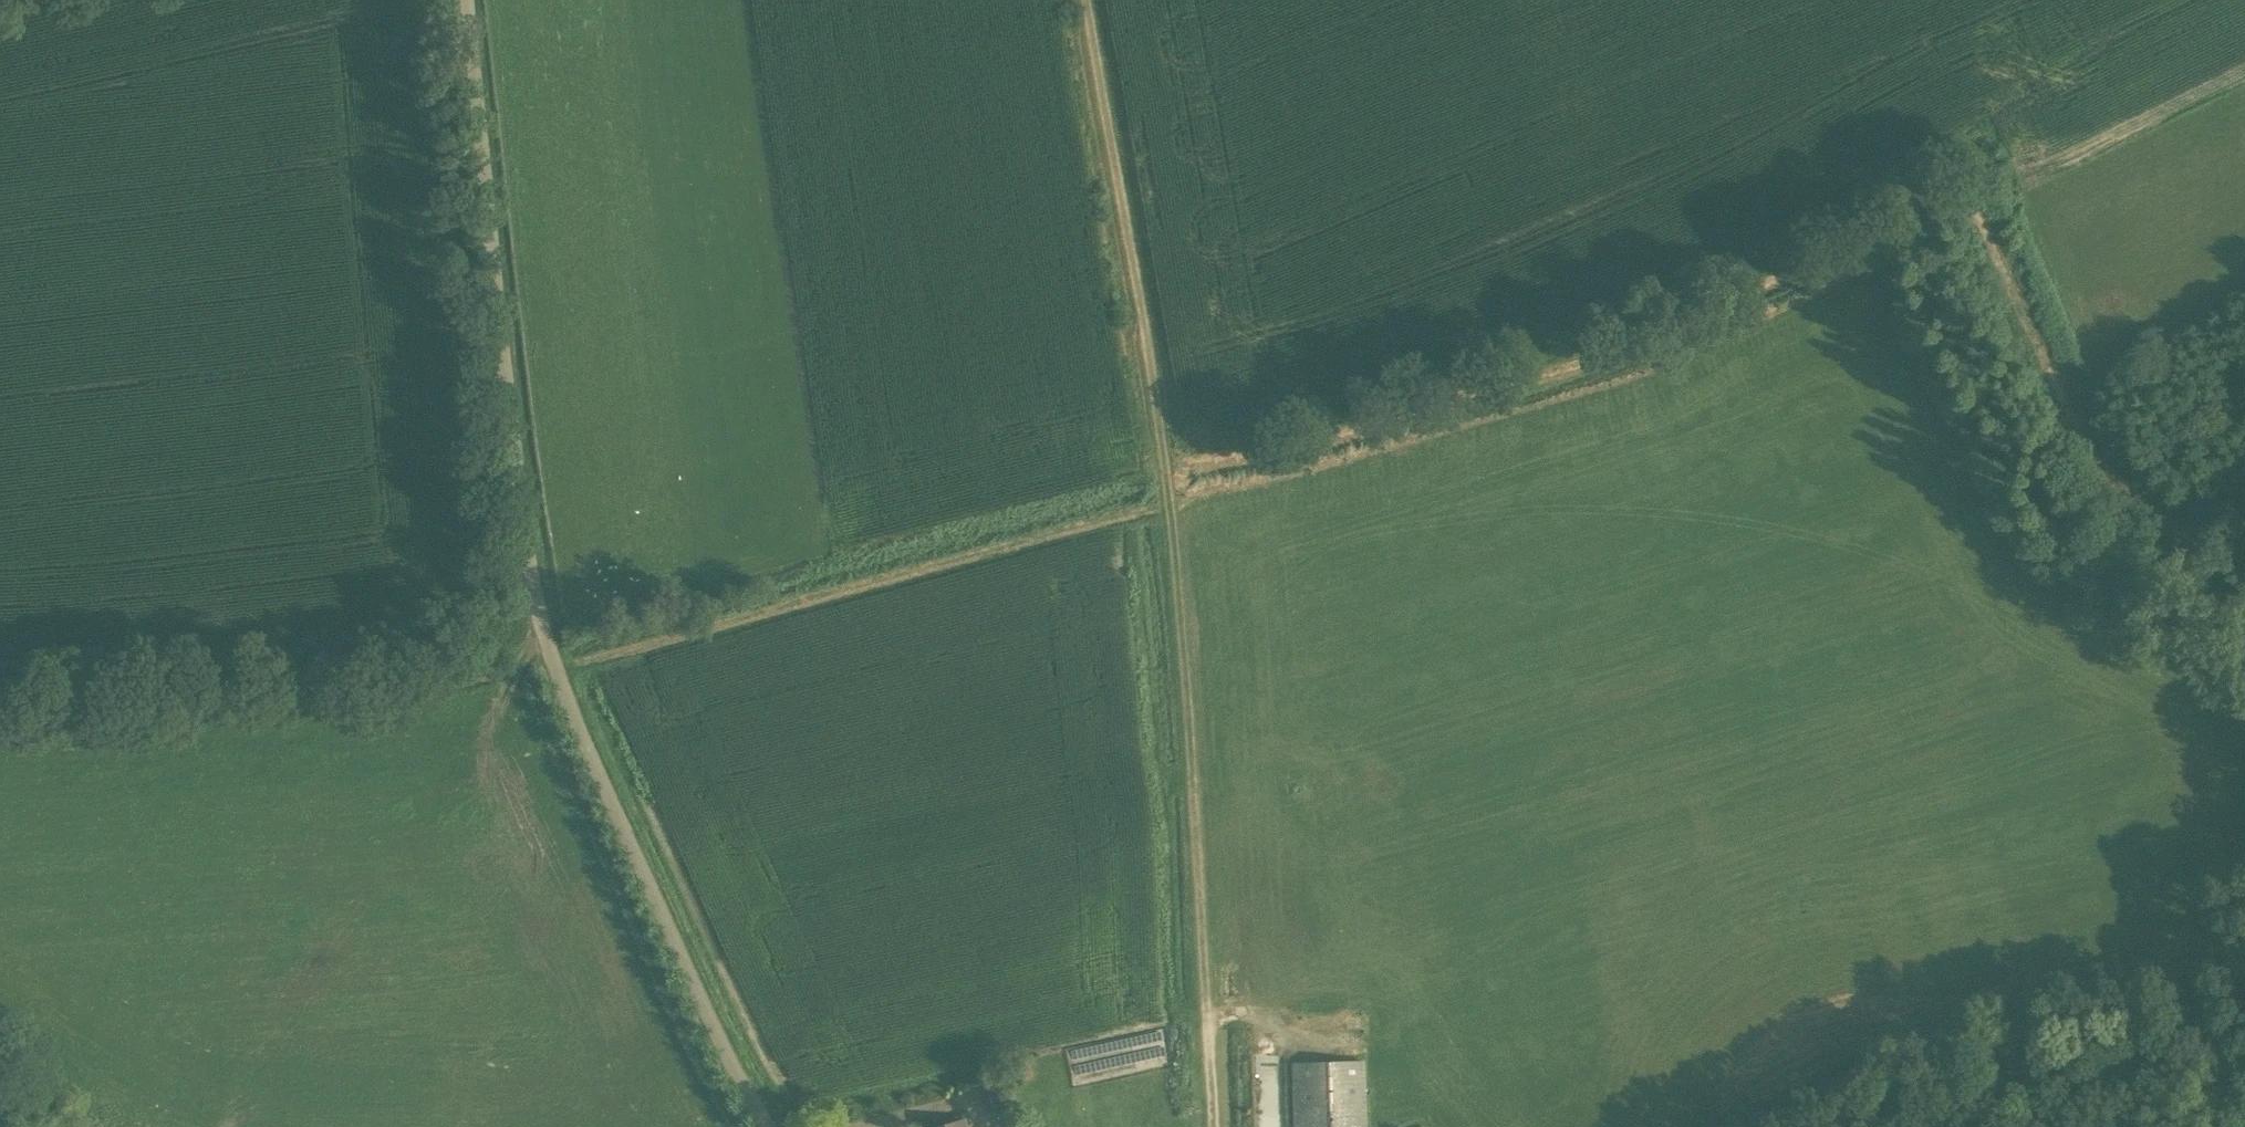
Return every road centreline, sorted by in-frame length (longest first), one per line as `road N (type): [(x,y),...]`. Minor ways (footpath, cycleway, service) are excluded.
road 1 (unclassified): [(772,1126),(734,1067),(542,617),(468,0)]
road 2 (track): [(1083,0),(1173,502),(1221,1126)]

